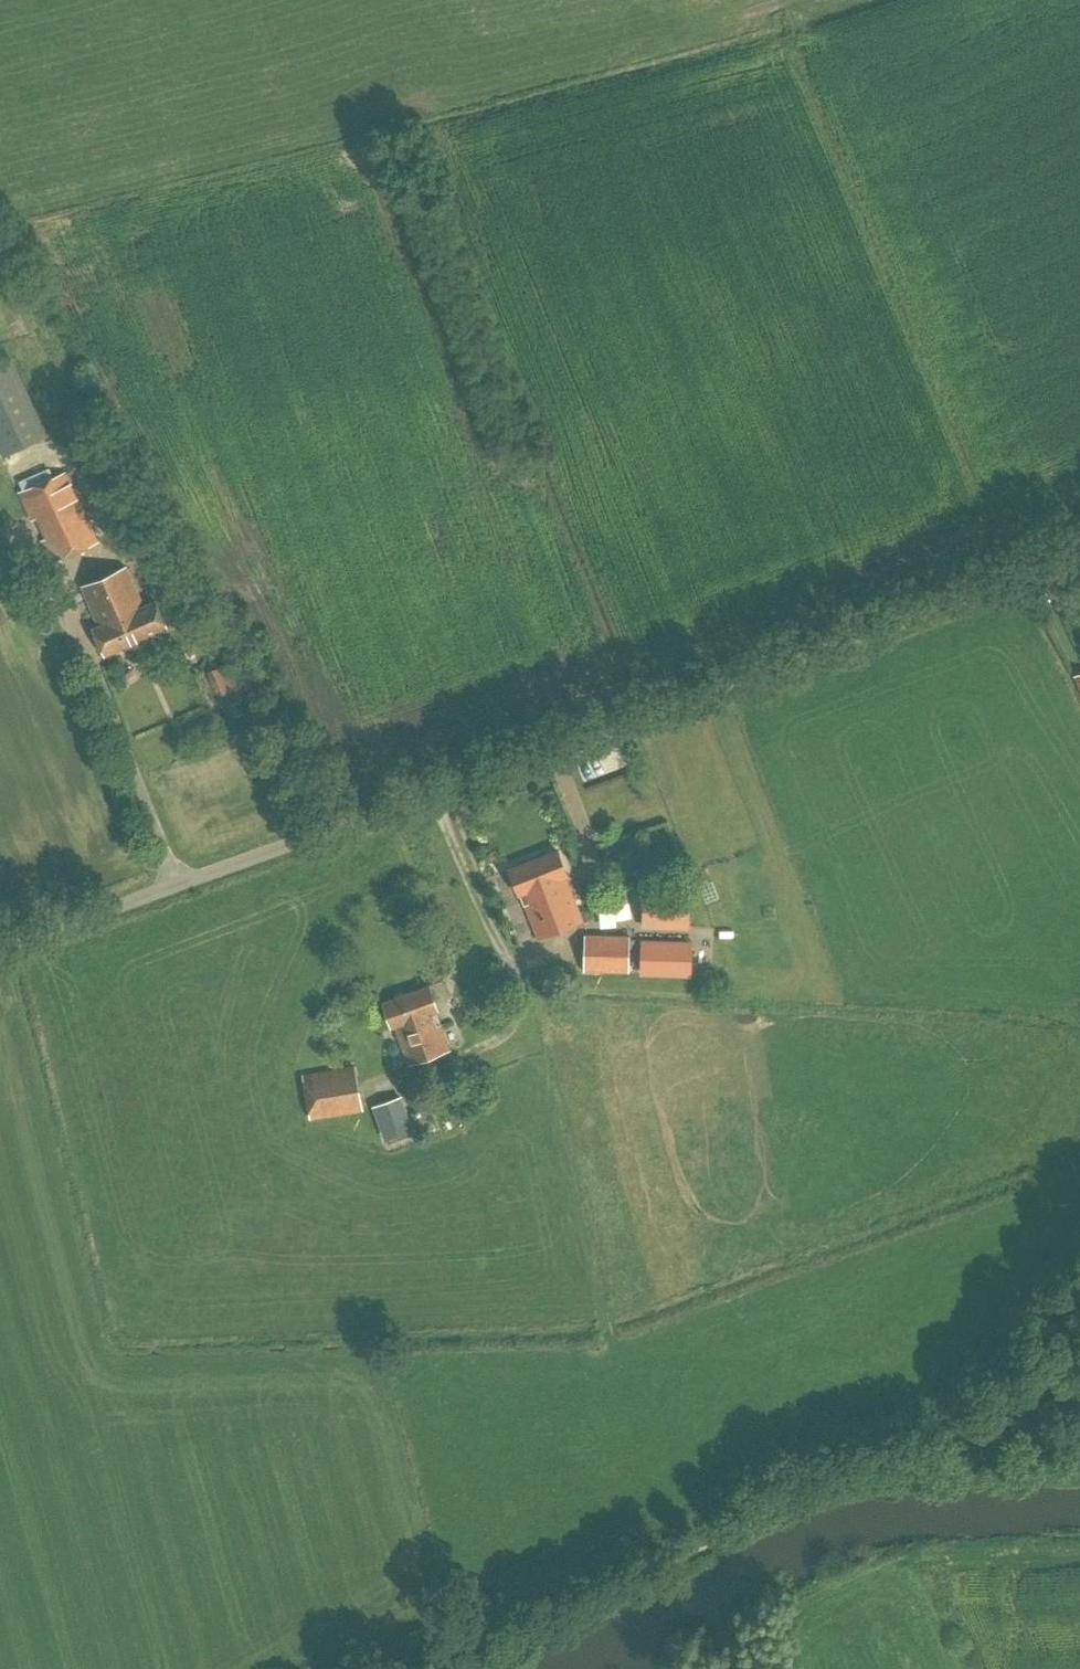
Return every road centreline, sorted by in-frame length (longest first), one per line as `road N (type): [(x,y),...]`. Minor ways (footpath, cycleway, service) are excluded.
road 1 (unclassified): [(0,948),(937,610),(1079,546)]

